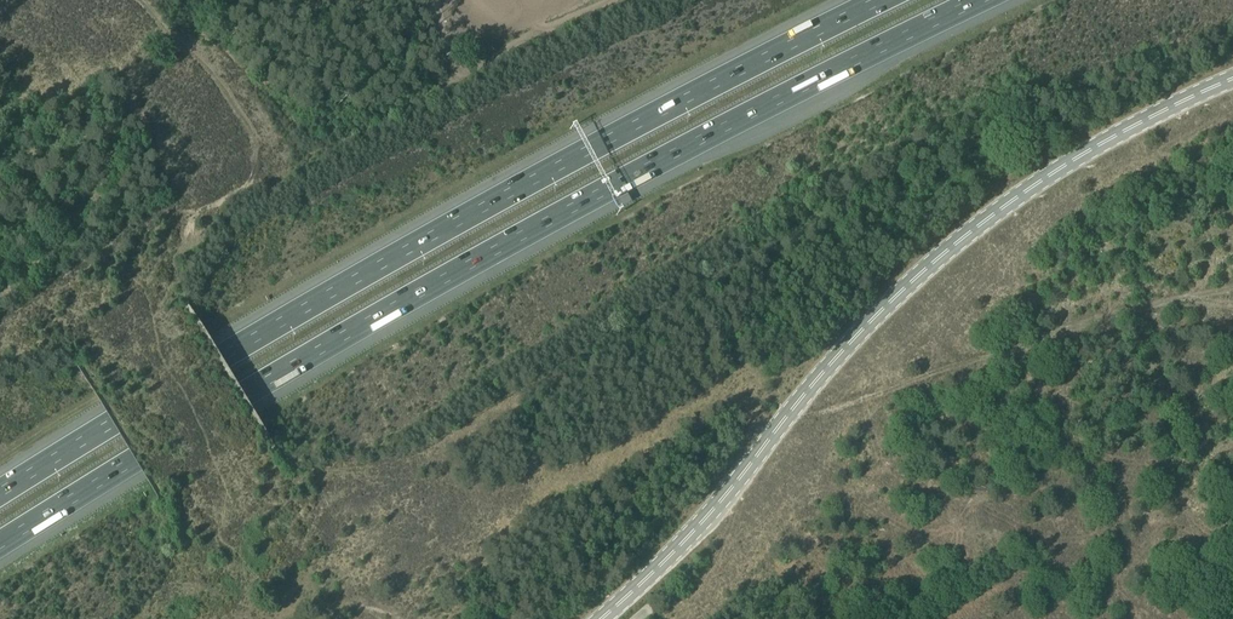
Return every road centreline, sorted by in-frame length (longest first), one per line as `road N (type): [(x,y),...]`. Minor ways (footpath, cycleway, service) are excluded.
road 1 (motorway): [(0,546),(265,381),(585,201),(980,0)]
road 2 (motorway): [(883,0),(382,264),(0,495)]

